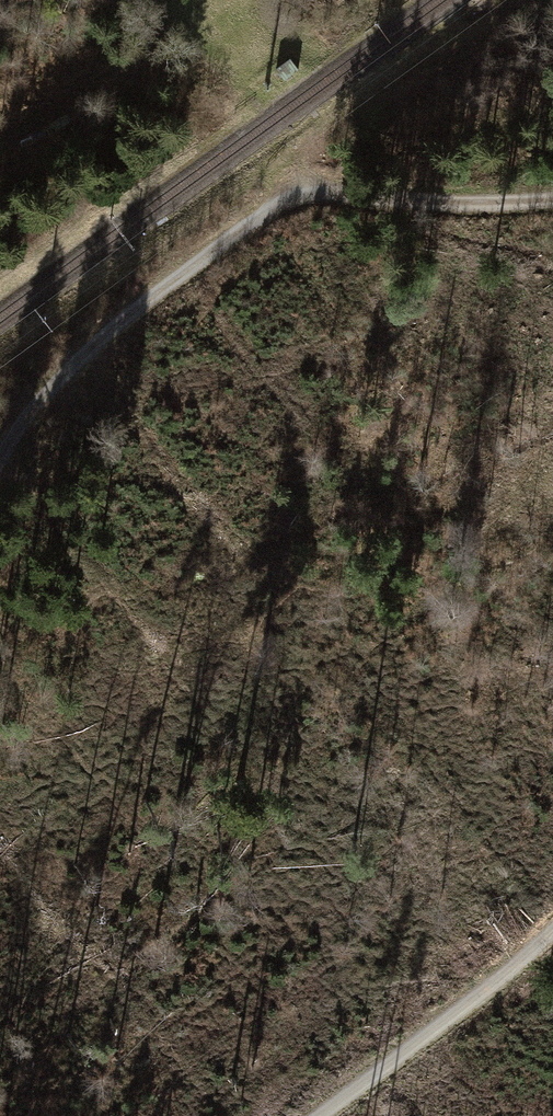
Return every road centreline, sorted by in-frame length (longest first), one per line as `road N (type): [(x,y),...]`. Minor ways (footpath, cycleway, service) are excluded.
road 1 (track): [(552,198),(422,202),(312,192),(159,292),(76,363),(0,457)]
road 2 (track): [(345,1115),(454,1033),(552,929)]
road 3 (track): [(0,1075),(167,966)]
road 4 (track): [(227,93),(143,0)]

